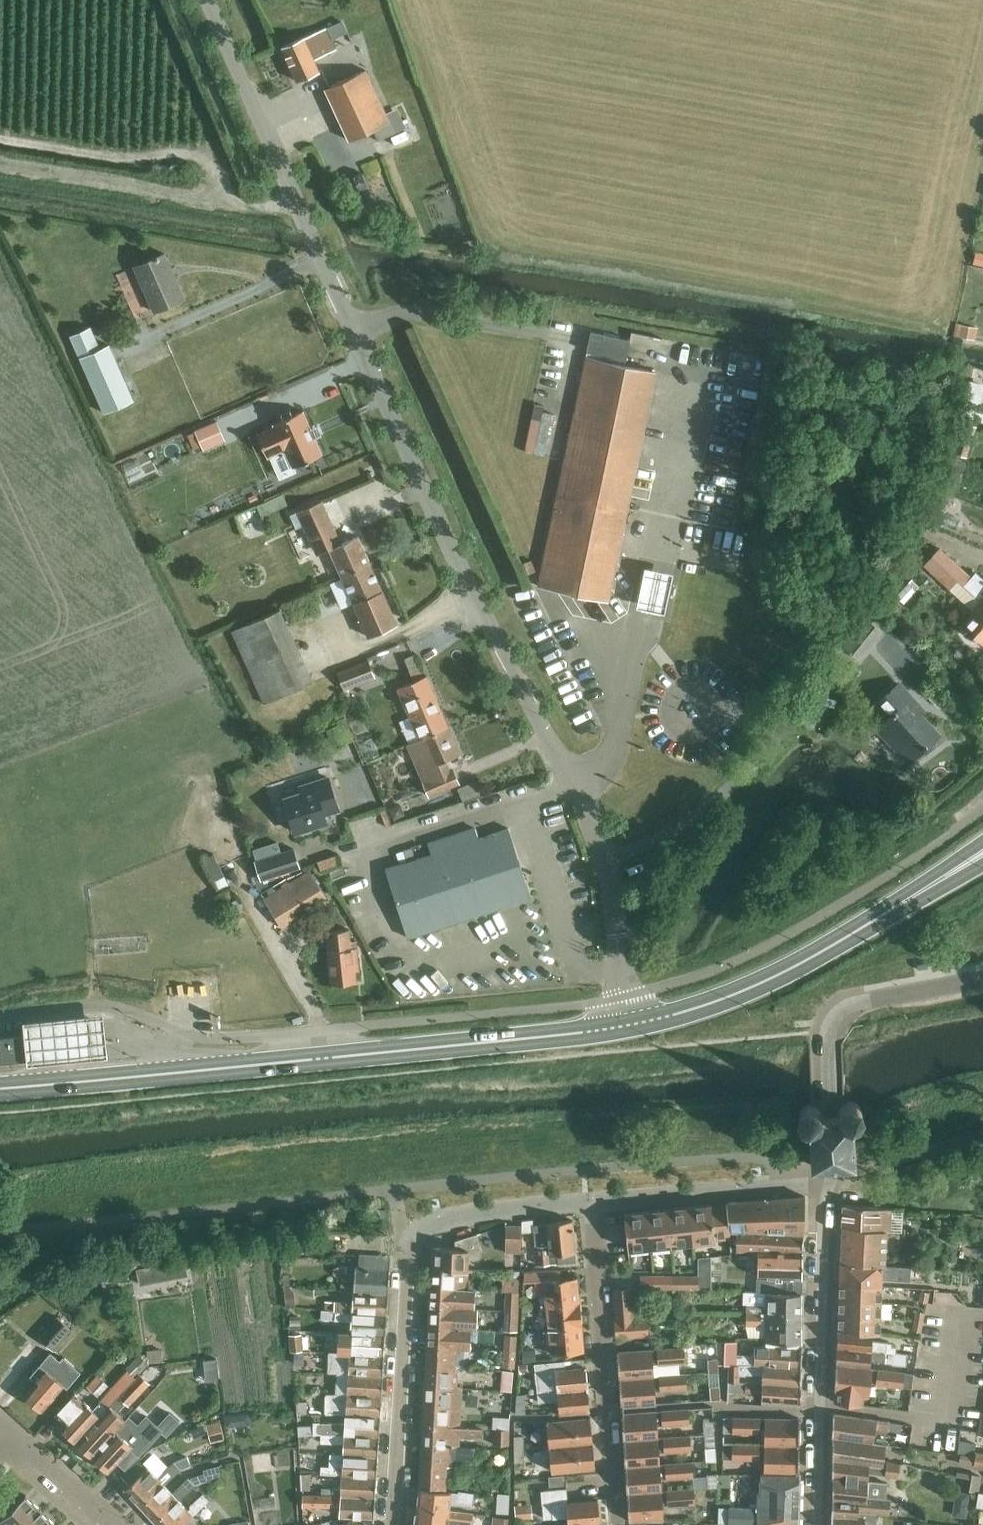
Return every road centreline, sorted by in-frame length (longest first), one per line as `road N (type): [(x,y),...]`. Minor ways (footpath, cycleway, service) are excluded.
road 1 (residential): [(629,1025),(600,846),(469,585),(207,0)]
road 2 (primary): [(629,1025),(0,1087)]
road 3 (residential): [(389,1524),(414,1236),(452,1218),(588,1204)]
road 4 (primary): [(629,1025),(714,1000),(796,963),(982,849)]
road 5 (residential): [(816,1524),(830,1178)]
road 6 (residential): [(830,1178),(823,1046),(840,1003),(982,983)]
road 7 (residential): [(615,1524),(588,1204)]
road 8 (residential): [(588,1204),(830,1178)]
road 9 (residential): [(111,1524),(5,1438)]

